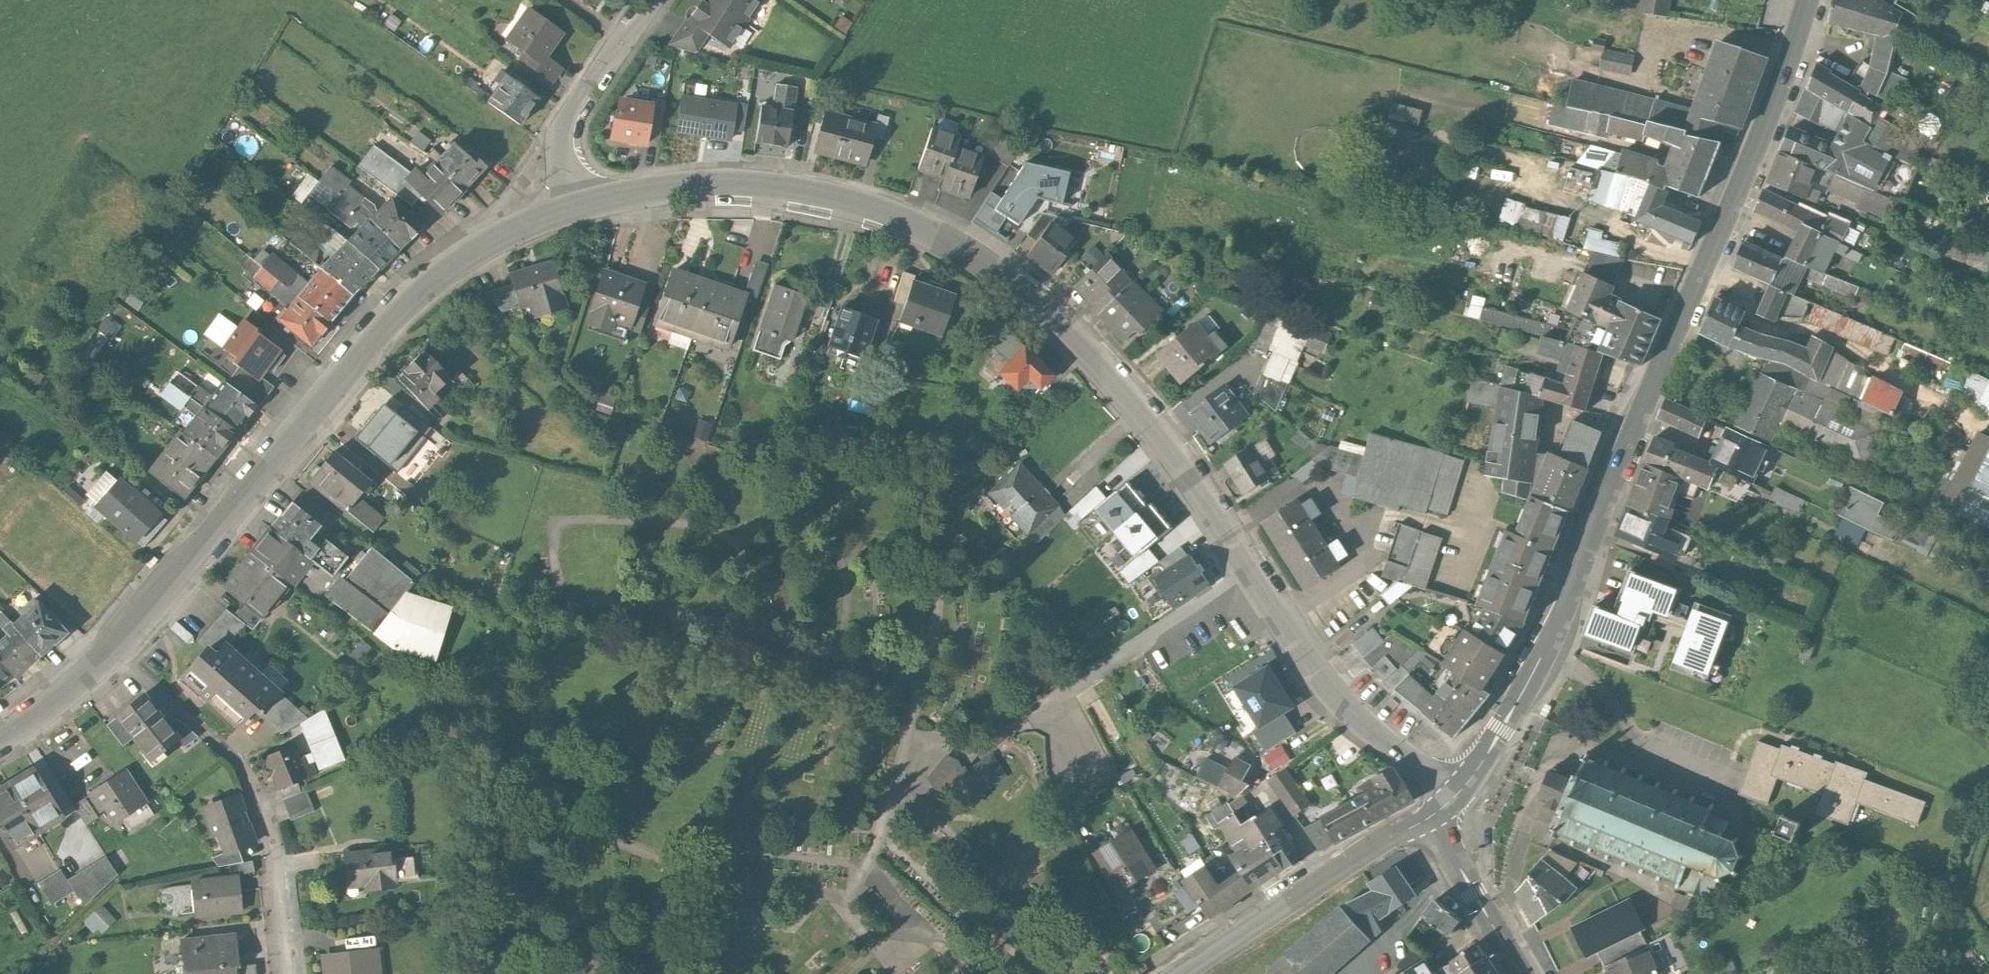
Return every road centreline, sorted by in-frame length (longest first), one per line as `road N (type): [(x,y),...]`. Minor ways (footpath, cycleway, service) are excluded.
road 1 (tertiary): [(1443,807),(1434,780),(1329,674),(1247,567),(1159,424),(1010,276),(941,234),(809,193),(735,184),(564,199)]
road 2 (tertiary): [(1811,0),(1784,88),(1553,642),(1473,777),(1443,807)]
road 3 (tertiary): [(564,199),(451,260),(381,321),(119,641)]
road 4 (residential): [(289,973),(274,854),(253,790),(229,752),(119,641)]
road 5 (tertiary): [(1443,807),(1178,973)]
road 6 (residential): [(564,199),(557,126),(642,0)]
road 7 (tertiary): [(1443,807),(1475,893),(1522,973)]
road 8 (tertiary): [(119,641),(0,730)]

